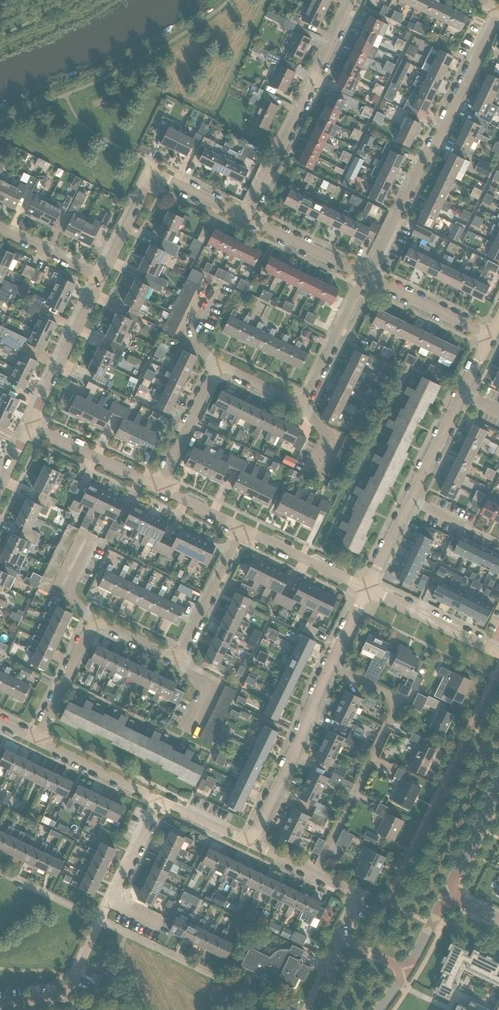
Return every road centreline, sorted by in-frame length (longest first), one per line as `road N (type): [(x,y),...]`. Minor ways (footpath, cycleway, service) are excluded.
road 1 (residential): [(37,740),(90,623),(181,663),(242,529)]
road 2 (residential): [(366,277),(498,17)]
road 3 (unclassified): [(251,844),(366,589)]
road 4 (residential): [(247,219),(355,0)]
road 5 (residential): [(0,1003),(68,989),(112,902)]
road 6 (unclassified): [(30,428),(101,277)]
road 7 (unclassified): [(498,654),(366,589)]
road 8 (residential): [(301,408),(366,277)]
road 9 (unclassified): [(159,488),(30,428)]
road 10 (unclassified): [(366,589),(242,529)]
road 11 (unclassified): [(489,336),(366,277)]
road 12 (unclassified): [(159,799),(37,740)]
road 13 (unclassified): [(366,277),(247,219)]
road 14 (residential): [(159,488),(217,370)]
road 15 (unclassified): [(409,501),(464,393)]

